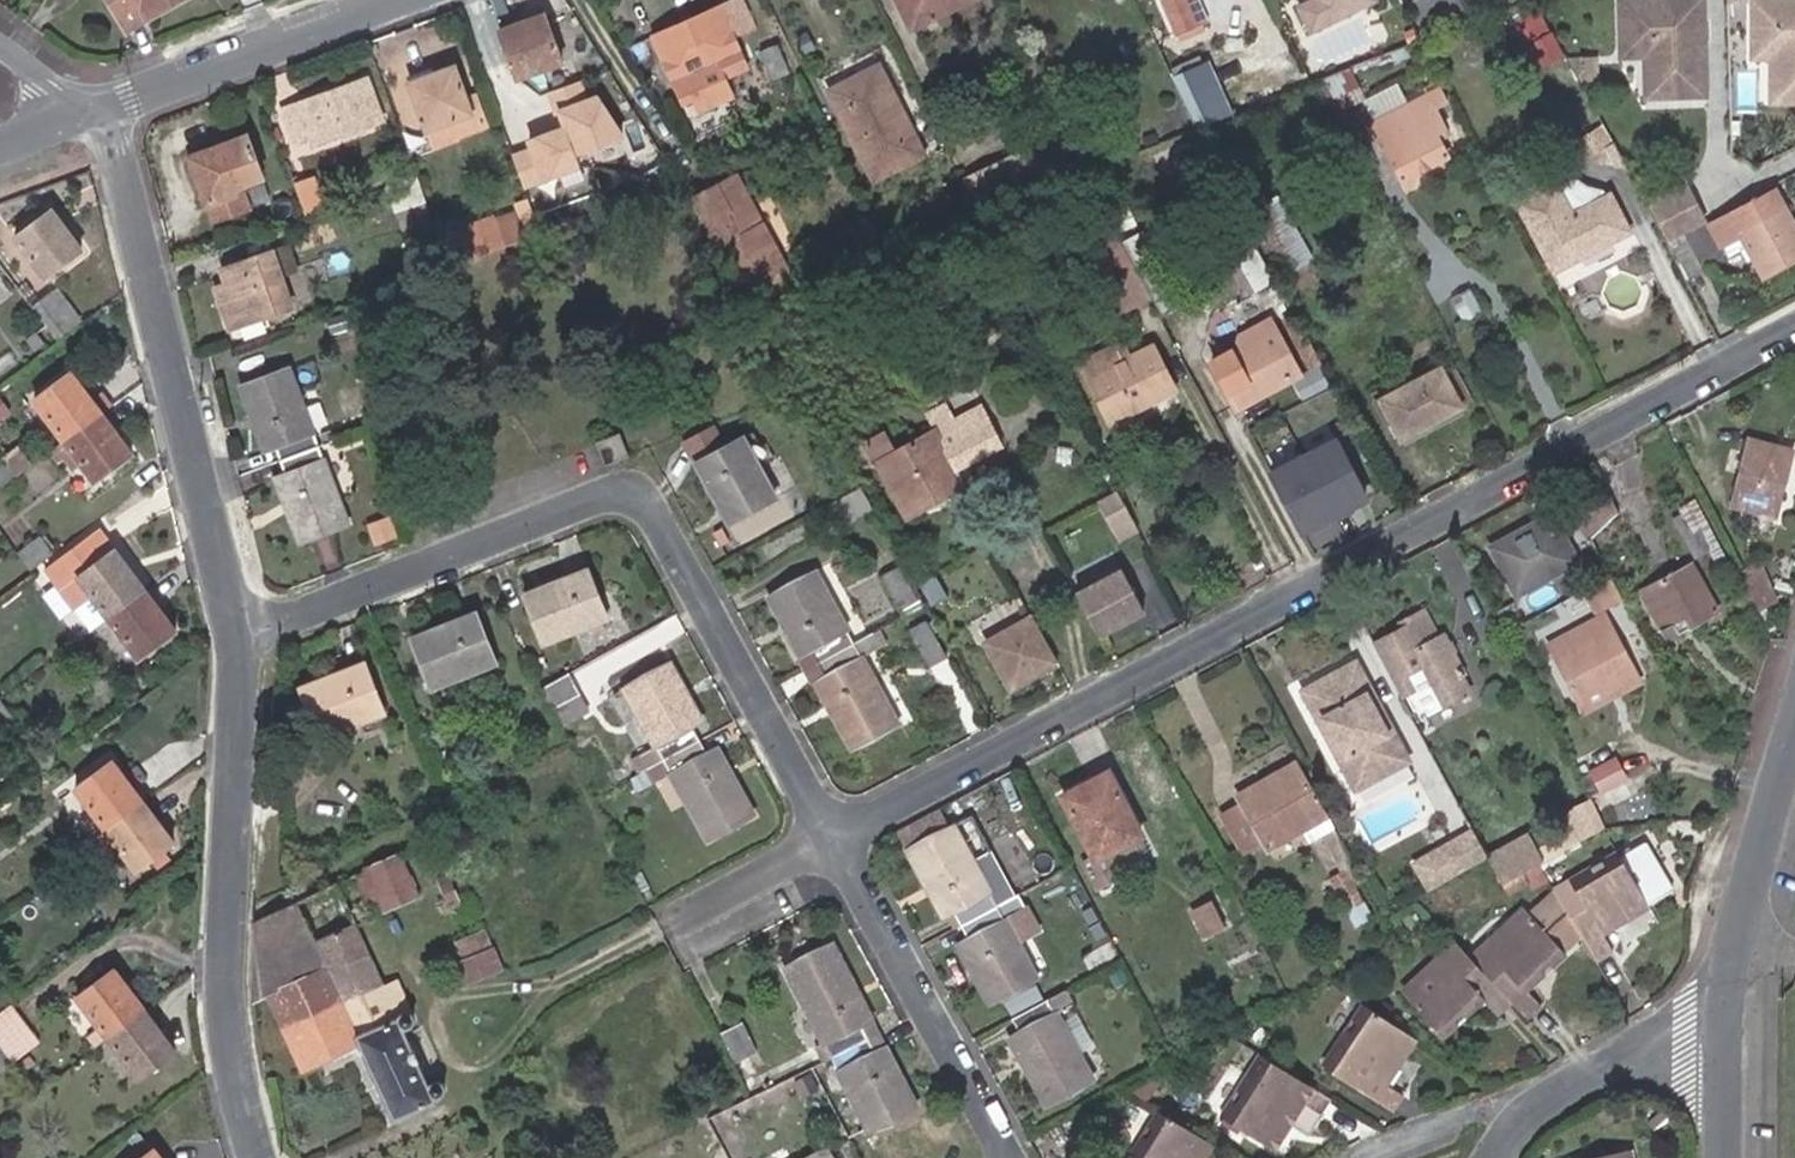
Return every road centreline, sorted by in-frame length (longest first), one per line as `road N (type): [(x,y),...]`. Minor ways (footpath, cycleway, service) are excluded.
road 1 (residential): [(833,832),(1794,332)]
road 2 (residential): [(238,626),(635,488),(833,832)]
road 3 (residential): [(89,116),(119,155),(238,626)]
road 4 (residential): [(238,626),(223,995),(257,1157)]
road 5 (residential): [(833,832),(1003,1146),(1001,1157)]
road 6 (residential): [(390,0),(89,116)]
road 7 (tertiary): [(1794,736),(1732,954),(1720,1043)]
road 8 (residential): [(1537,1102),(1625,1056),(1720,1043)]
road 9 (residential): [(1369,1157),(1494,1107),(1537,1102)]

